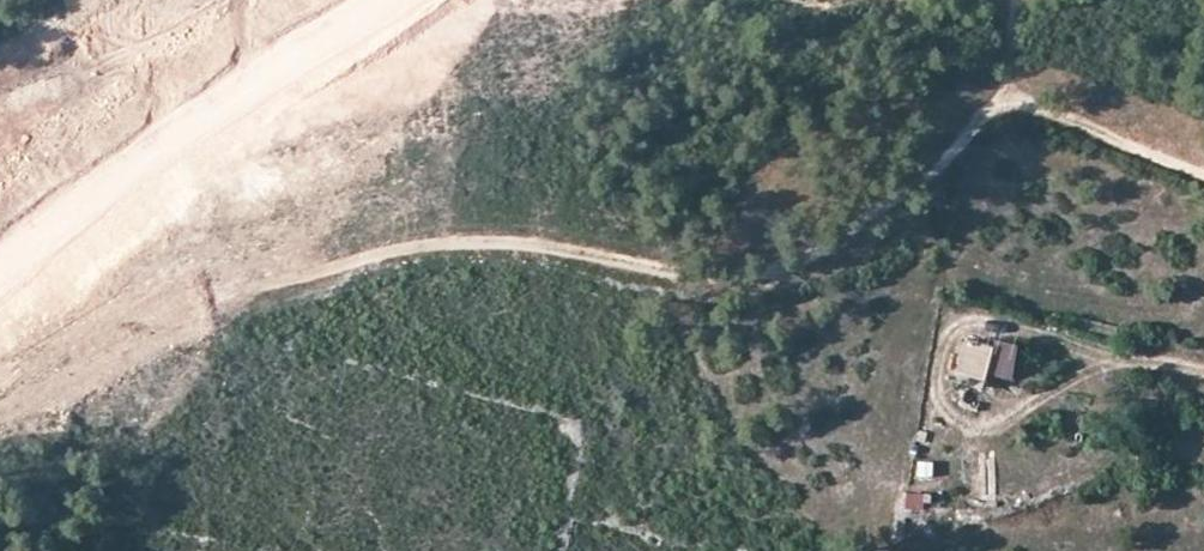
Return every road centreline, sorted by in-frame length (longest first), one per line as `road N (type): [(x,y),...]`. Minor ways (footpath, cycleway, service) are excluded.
road 1 (track): [(1203,177),(1071,113),(1004,99),(971,117),(854,226),(777,271),(727,276),(482,241),(221,299),(90,308),(0,367)]
road 2 (primary): [(399,0),(0,254)]
road 3 (track): [(1203,370),(1105,362),(1004,322),(957,324),(929,381),(939,410),(963,420),(1029,405)]

